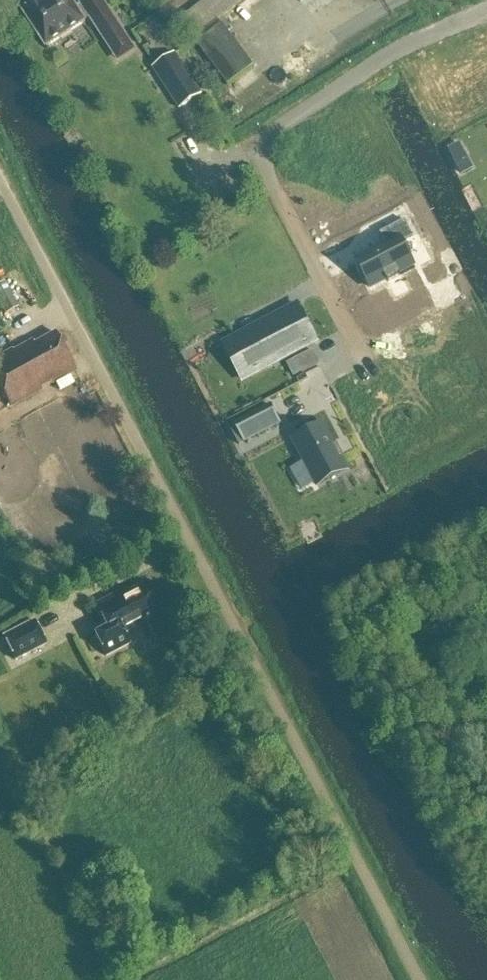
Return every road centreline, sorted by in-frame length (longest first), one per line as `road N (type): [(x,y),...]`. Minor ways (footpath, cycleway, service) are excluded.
road 1 (unclassified): [(420,979),(0,184)]
road 2 (residential): [(486,13),(391,56),(263,149),(267,173),(365,365)]

